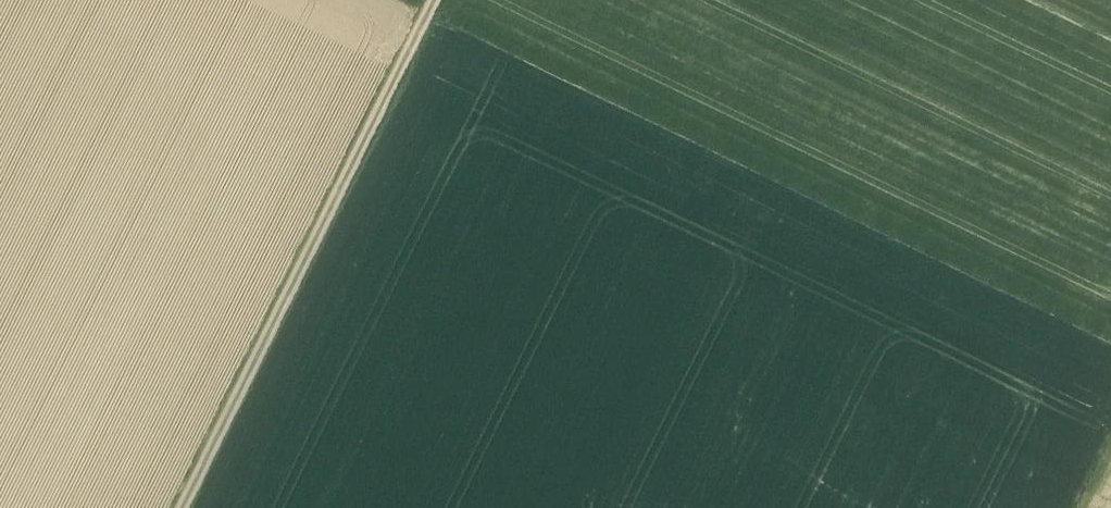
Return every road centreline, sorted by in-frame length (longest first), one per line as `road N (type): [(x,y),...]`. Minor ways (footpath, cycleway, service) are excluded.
road 1 (track): [(181,507),(435,0)]

